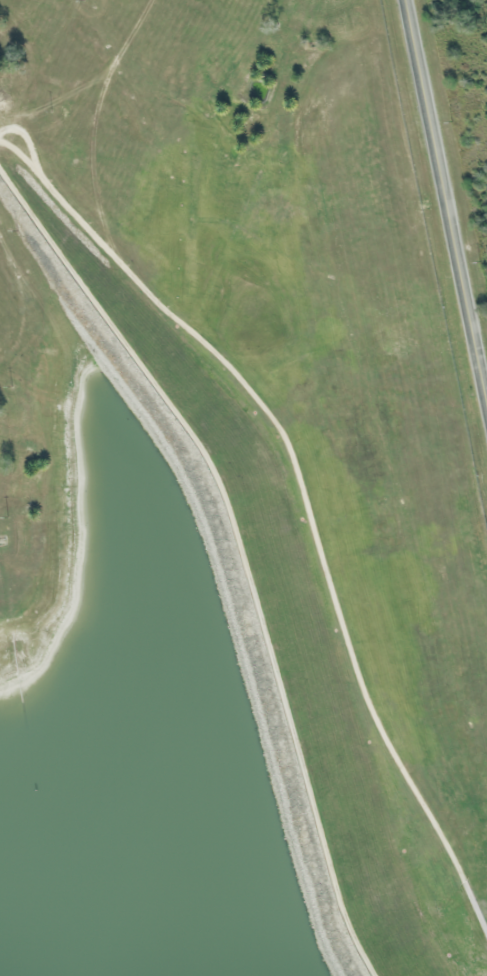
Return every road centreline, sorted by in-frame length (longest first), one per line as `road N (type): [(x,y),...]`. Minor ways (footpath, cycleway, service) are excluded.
road 1 (tertiary): [(486,420),(405,0)]

